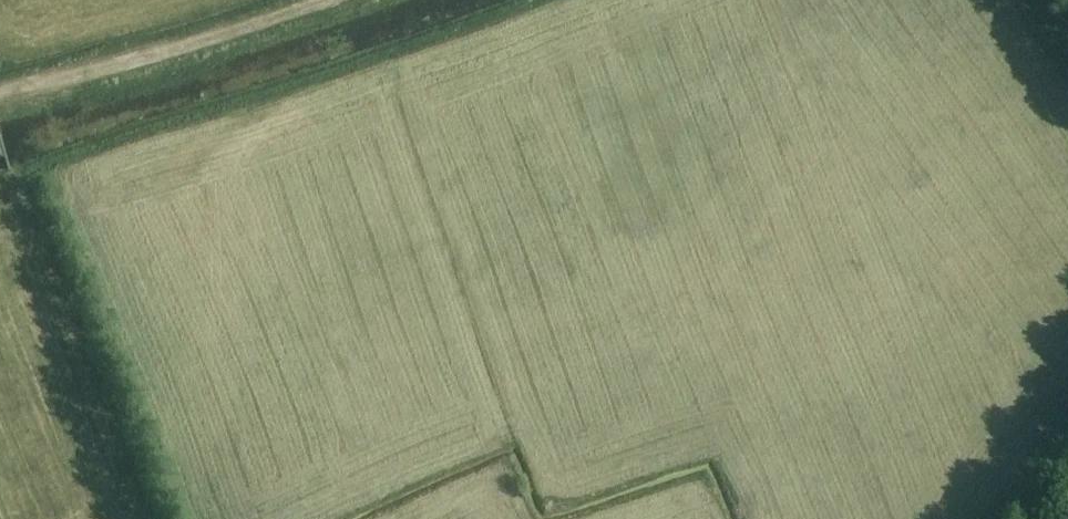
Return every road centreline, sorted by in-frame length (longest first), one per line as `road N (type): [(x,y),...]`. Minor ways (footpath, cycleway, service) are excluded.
road 1 (track): [(334,0),(0,100)]

